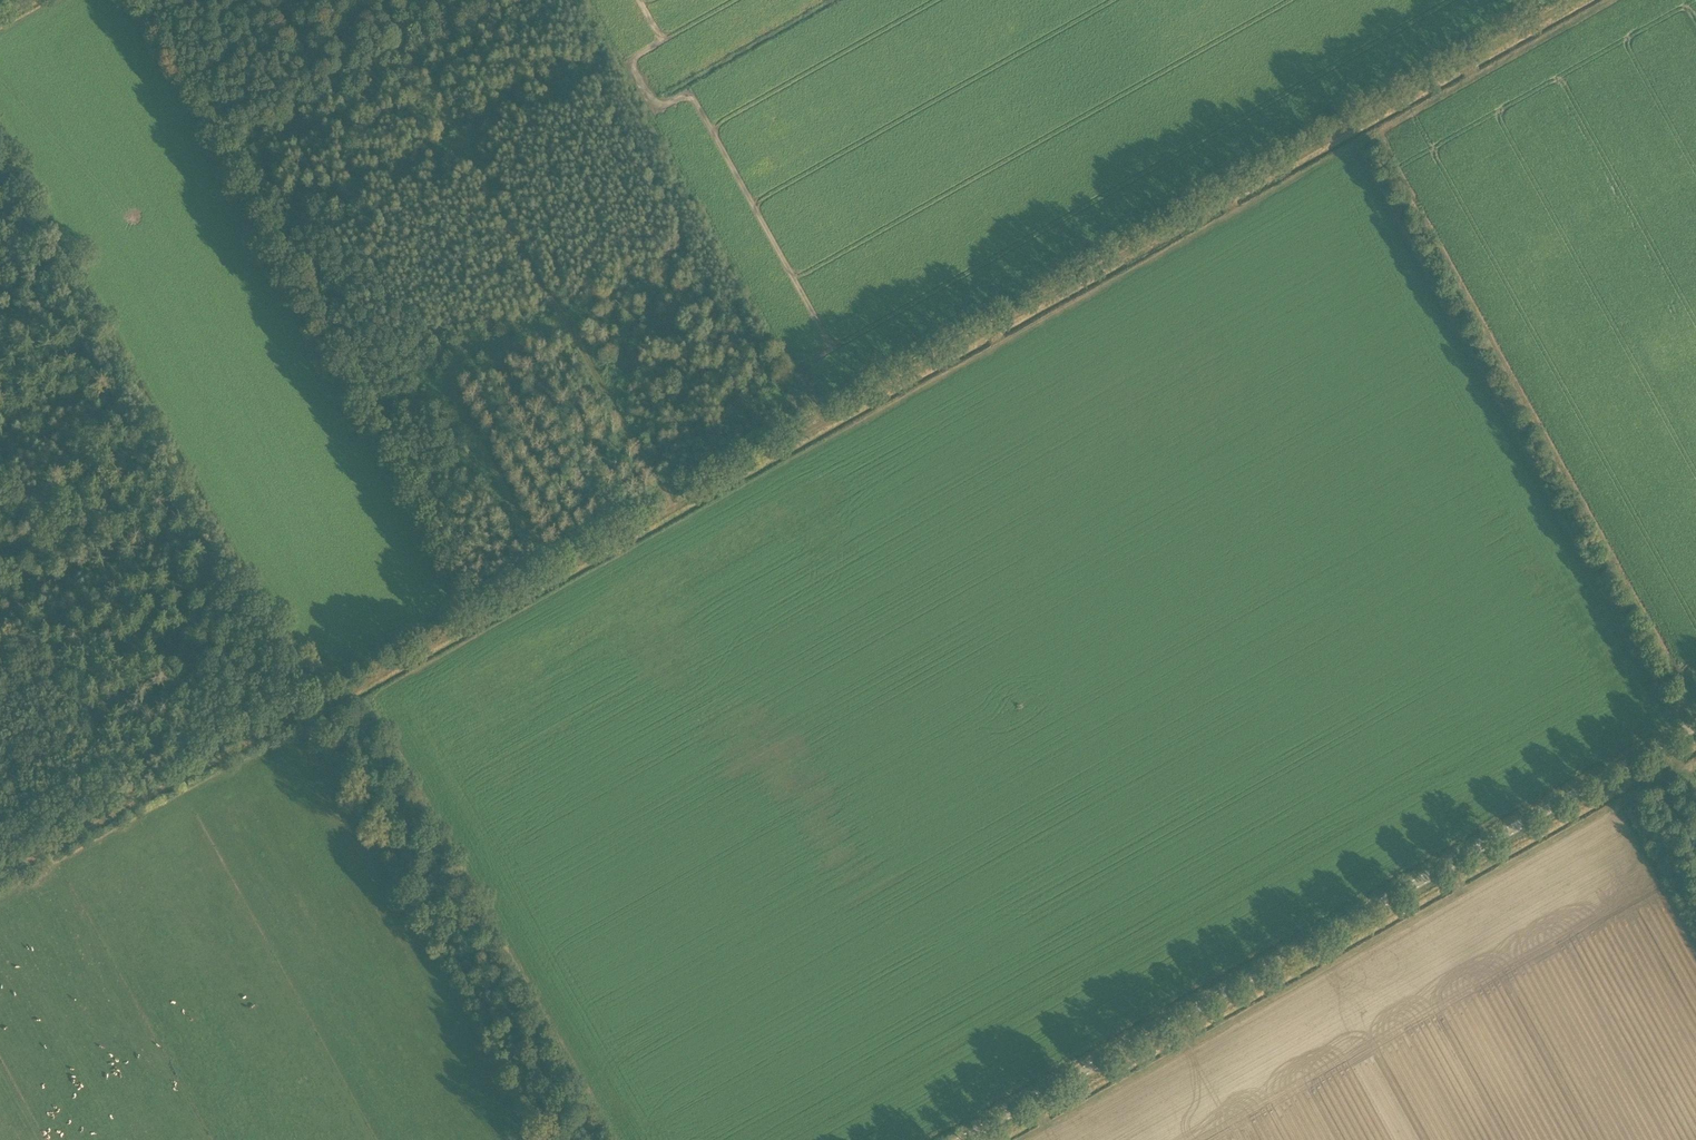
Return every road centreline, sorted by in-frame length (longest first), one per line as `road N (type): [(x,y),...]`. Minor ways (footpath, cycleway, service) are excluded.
road 1 (track): [(1569,0),(309,709)]
road 2 (unclassified): [(1695,722),(944,1139)]
road 3 (track): [(0,150),(309,709)]

